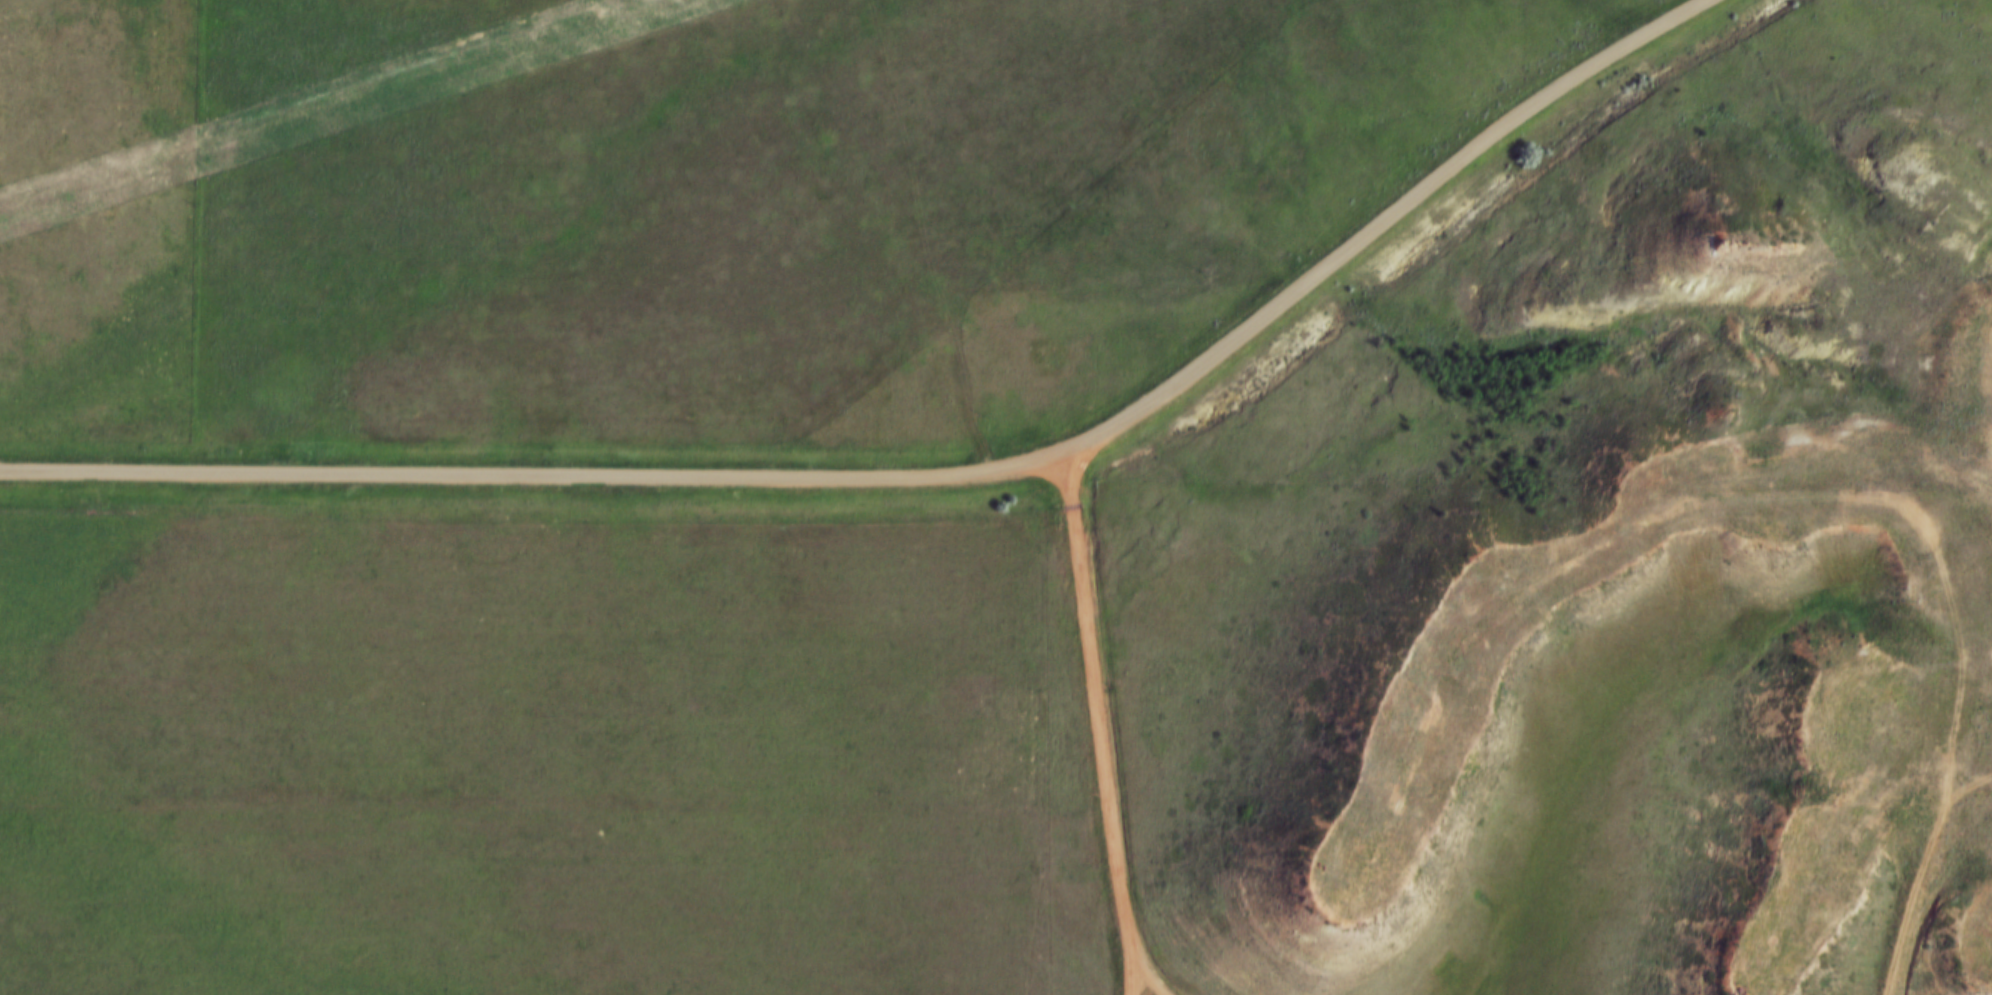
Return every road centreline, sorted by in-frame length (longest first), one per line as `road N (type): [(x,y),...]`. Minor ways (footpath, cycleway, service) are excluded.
road 1 (tertiary): [(1701,0),(1531,100),(1146,418),(1043,463),(958,480),(758,482),(0,473)]

